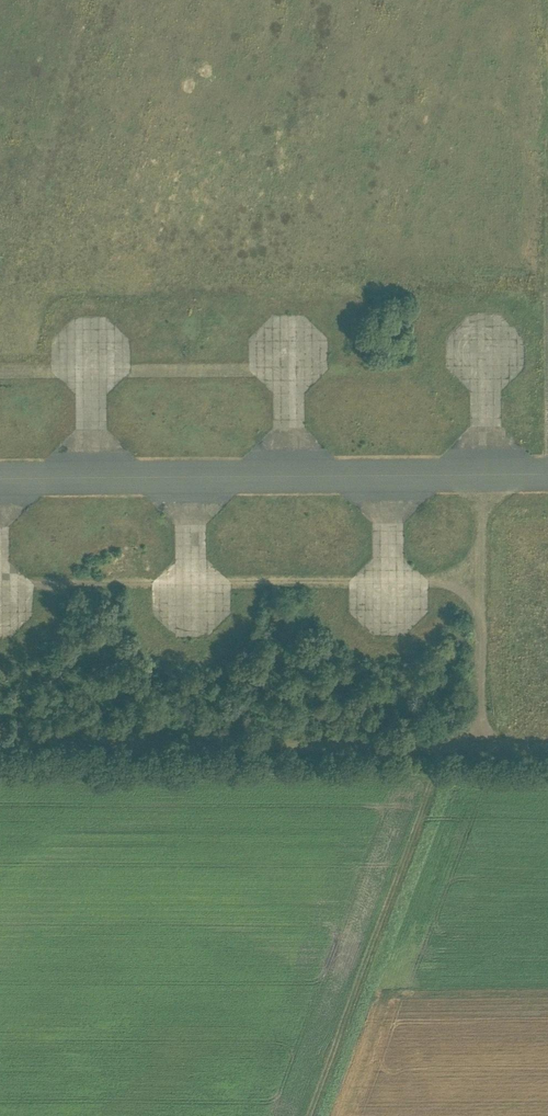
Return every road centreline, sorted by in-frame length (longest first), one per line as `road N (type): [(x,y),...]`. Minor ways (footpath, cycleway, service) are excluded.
road 1 (track): [(309,1115),(442,747)]

